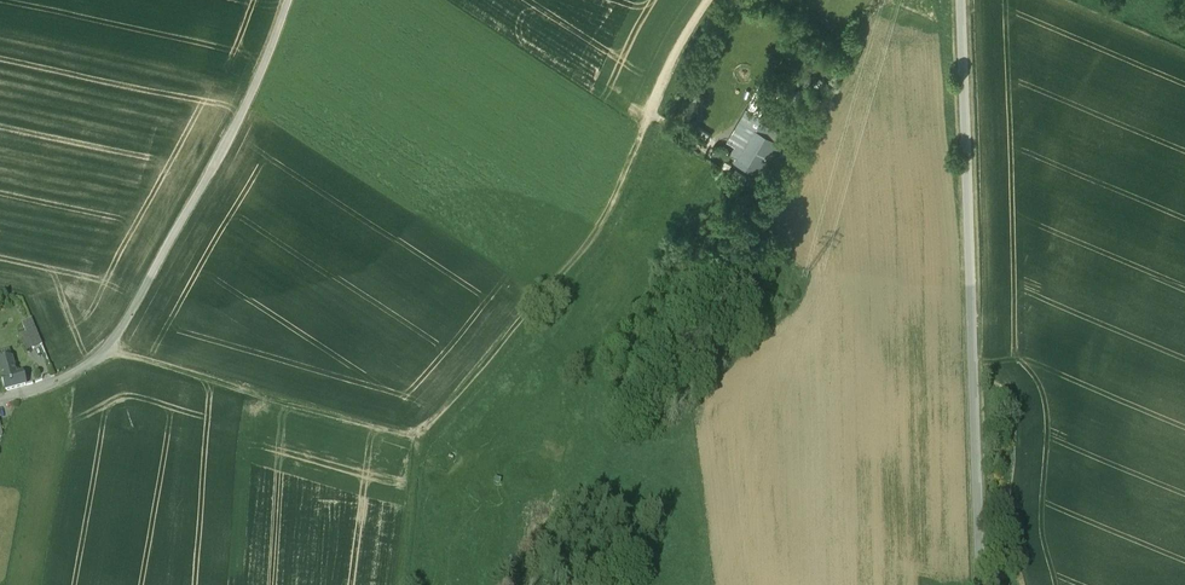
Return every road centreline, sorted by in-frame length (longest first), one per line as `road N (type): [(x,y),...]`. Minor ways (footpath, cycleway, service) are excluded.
road 1 (track): [(113,350),(420,427),(593,234),(710,0)]
road 2 (unclassified): [(989,584),(963,0)]
road 3 (unclassified): [(0,400),(34,395),(113,350),(256,89),(294,0)]
road 4 (track): [(394,584),(414,430)]

